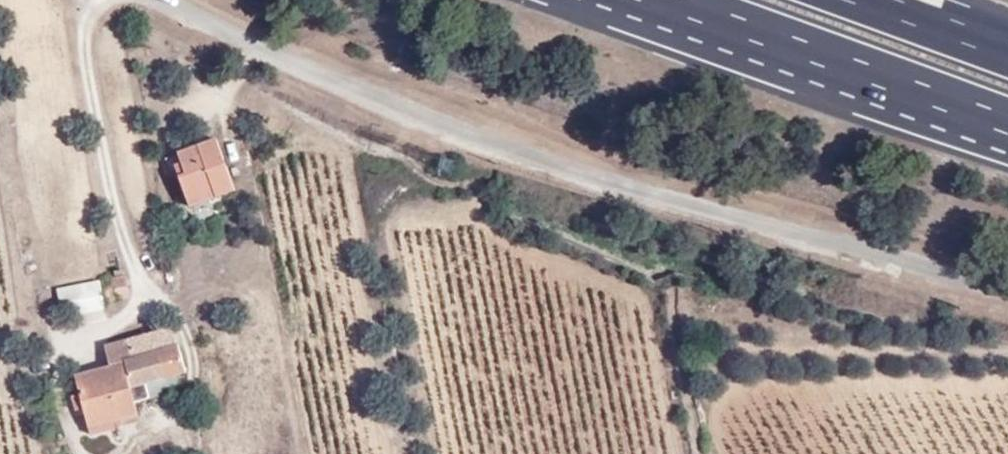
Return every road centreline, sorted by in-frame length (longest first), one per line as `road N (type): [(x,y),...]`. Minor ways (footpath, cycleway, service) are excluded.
road 1 (unclassified): [(1007,292),(437,130),(153,0)]
road 2 (motorway): [(670,0),(1007,122)]
road 3 (motorway): [(1007,50),(867,0)]

